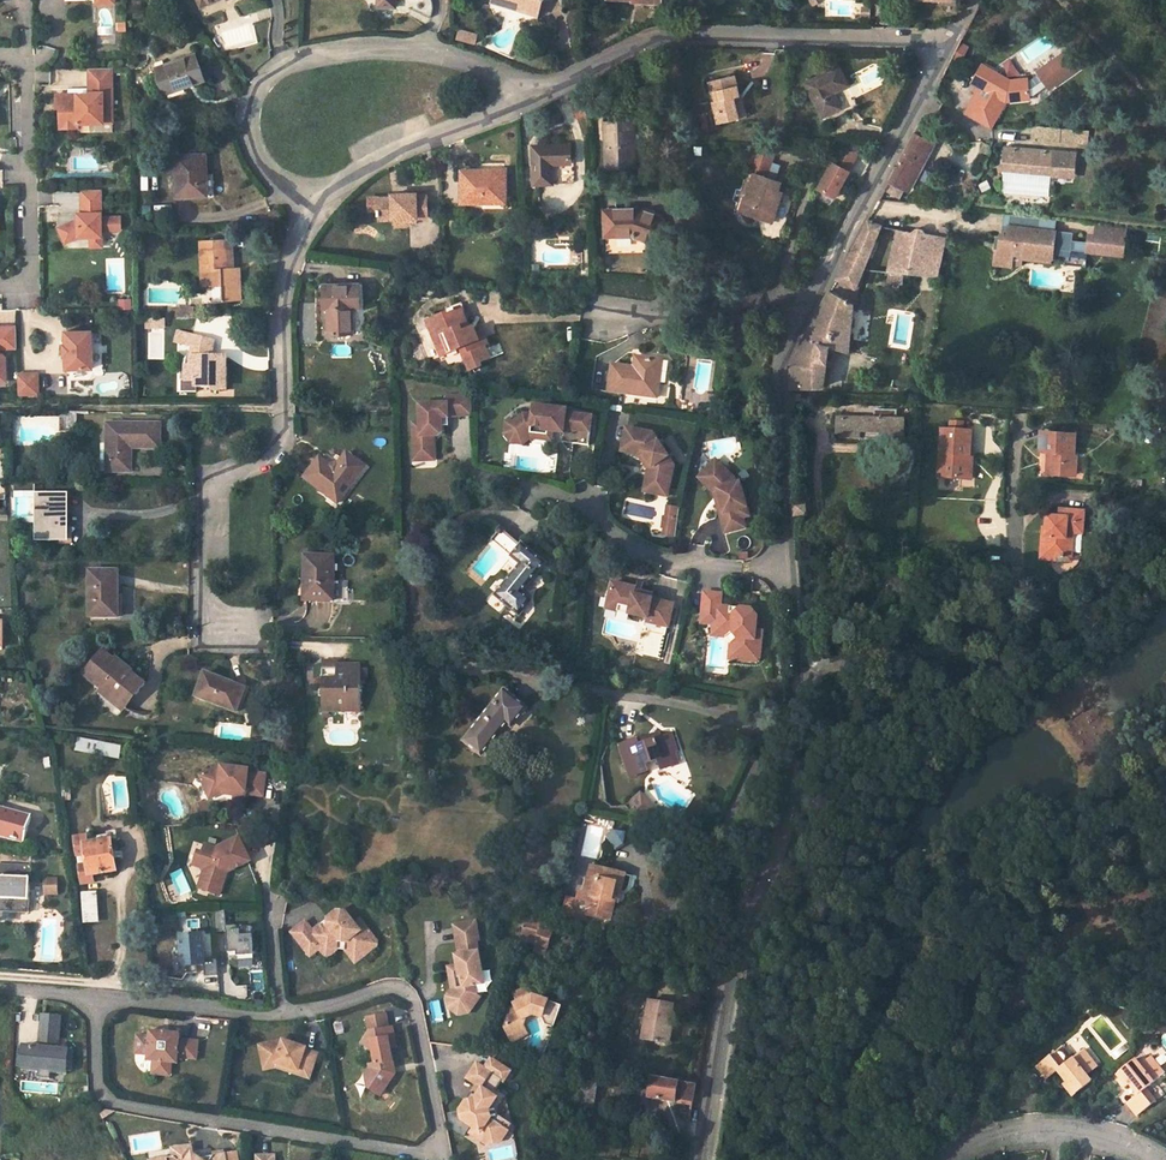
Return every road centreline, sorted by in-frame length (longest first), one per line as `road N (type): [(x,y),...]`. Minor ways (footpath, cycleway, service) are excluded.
road 1 (unclassified): [(706,1159),(730,975),(799,738),(778,355),(809,300)]
road 2 (residential): [(257,629),(212,628),(213,485),(271,459),(286,439),(282,311),(291,260),(316,207)]
road 3 (residential): [(535,92),(475,62),(405,51),(322,53),(274,70),(253,101),(249,142),(260,167),(316,207)]
road 4 (residential): [(535,92),(664,35),(950,44)]
road 5 (unclassified): [(809,300),(950,44)]
road 6 (track): [(286,410),(0,408)]
road 7 (residential): [(316,207),(370,165),(535,92)]
road 8 (residential): [(590,318),(715,315),(809,300)]
road 9 (residential): [(1149,1159),(1114,1142),(1060,1131),(1003,1134)]

